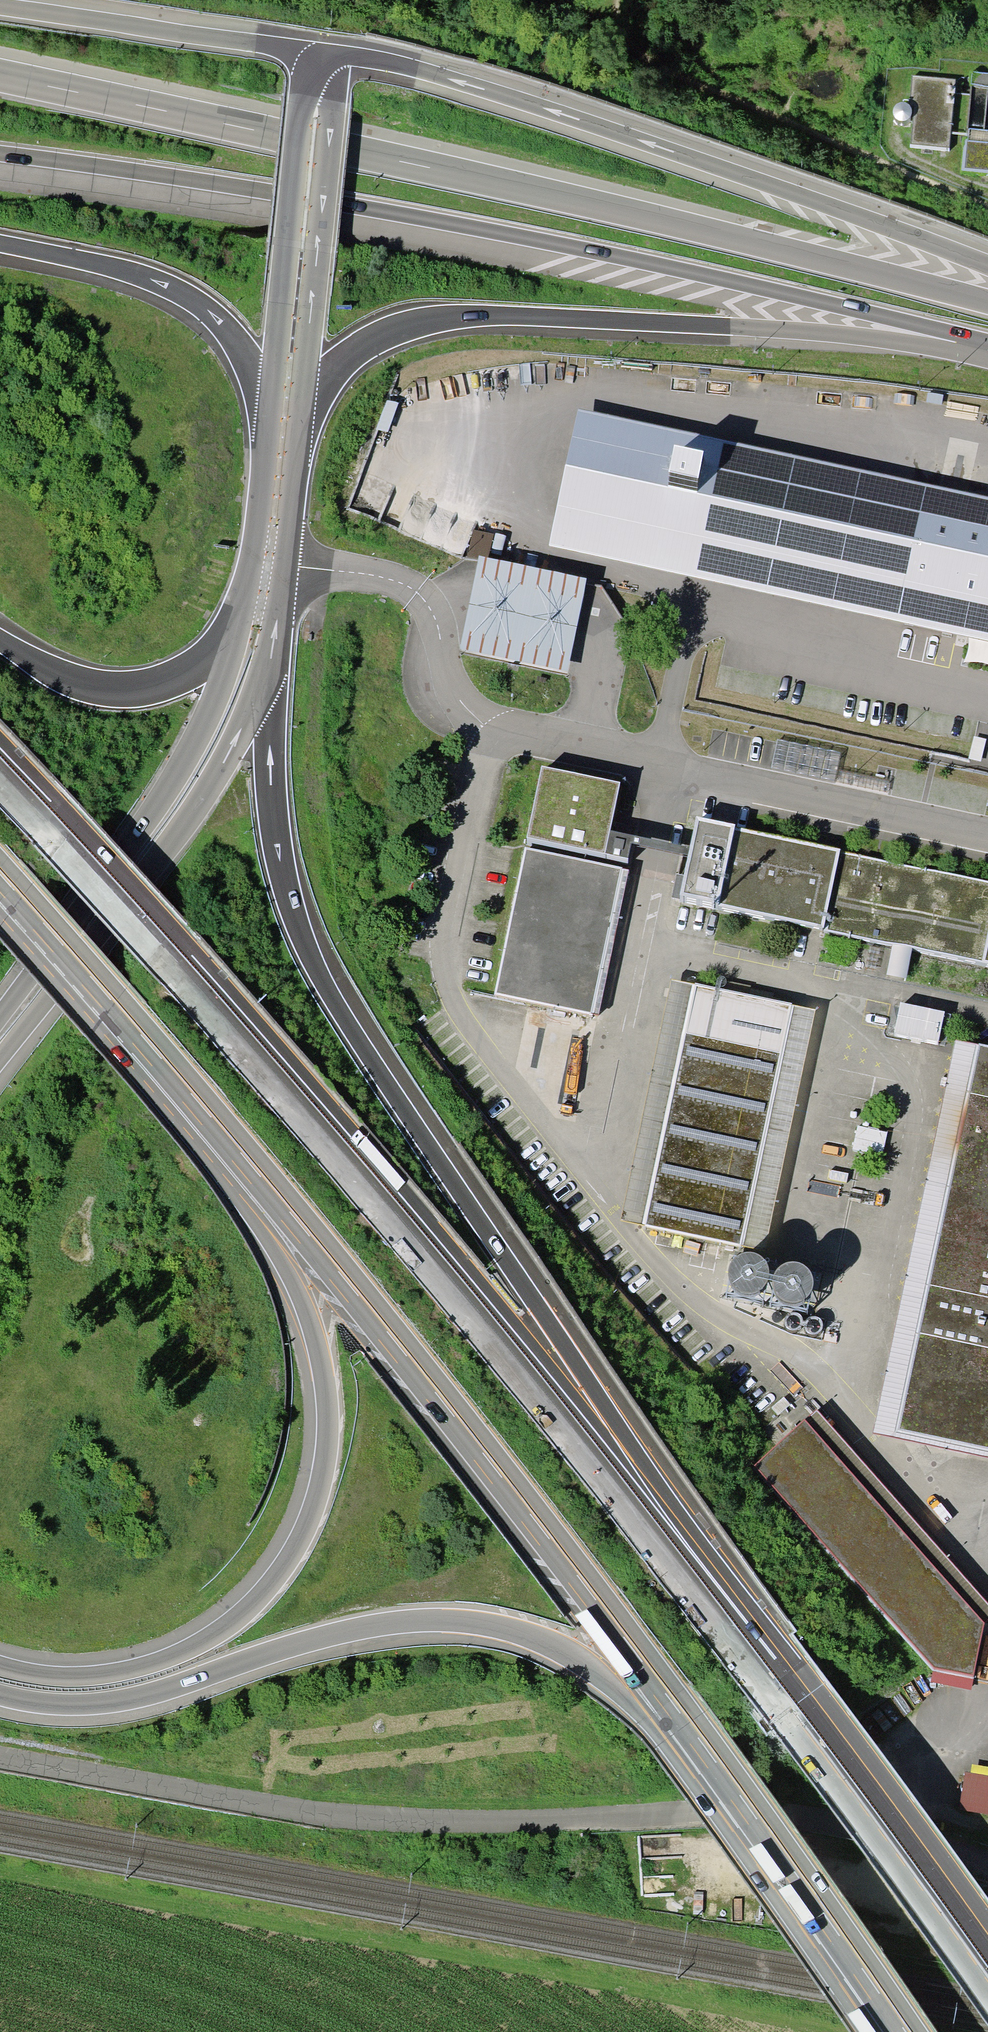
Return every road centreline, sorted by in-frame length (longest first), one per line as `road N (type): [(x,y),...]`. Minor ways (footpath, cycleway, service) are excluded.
road 1 (motorway): [(826,1751),(402,1226),(160,945),(0,776)]
road 2 (motorway): [(826,1751),(814,1689),(661,1489),(358,1037),(314,958)]
road 3 (motorway): [(164,1065),(611,1615),(740,1794)]
road 4 (motorway): [(0,1698),(100,1707),(336,1635),(413,1623),(483,1626),(531,1637),(591,1668),(740,1794)]
road 5 (trunk): [(300,431),(329,376),(353,352),(438,319),(730,326),(987,355)]
road 6 (trunk): [(987,269),(446,78),(367,58),(323,56)]
road 7 (trunk): [(371,211),(624,259),(987,349)]
road 8 (trunk): [(987,299),(381,157)]
road 9 (trunk): [(315,1340),(325,1424),(317,1486),(295,1544),(246,1606),(204,1637),(143,1664),(83,1673),(0,1662)]
road 10 (unclassified): [(987,834),(521,733),(500,738)]
road 11 (trunk): [(0,1062),(205,793),(271,656)]
road 12 (motorway): [(381,157),(0,76)]
road 13 (trunk): [(300,431),(335,105),(335,73),(323,56)]
road 14 (motorway): [(0,156),(371,211)]
road 15 (trunk): [(323,56),(304,98),(269,420)]
road 16 (trunk): [(0,244),(140,276),(194,300),(239,346),(269,420)]
road 17 (motorway): [(164,1065),(288,1274),(315,1340)]
road 18 (motorway): [(182,765),(0,1014)]
road 19 (trunk): [(314,958),(275,827),(271,656)]
road 20 (motorway): [(740,1794),(902,2031)]
road 21 (motorway): [(987,1981),(826,1751)]
road 22 (motorway): [(0,877),(164,1065)]
road 23 (motorway): [(180,32),(0,6)]
road 24 (trunk): [(240,621),(210,658),(182,675),(134,689),(95,686)]
road 25 (trunk): [(240,621),(182,765)]
road 26 (trunk): [(323,56),(180,32)]
road 27 (trunk): [(269,420),(251,562)]
road 28 (trunk): [(285,566),(300,431)]

